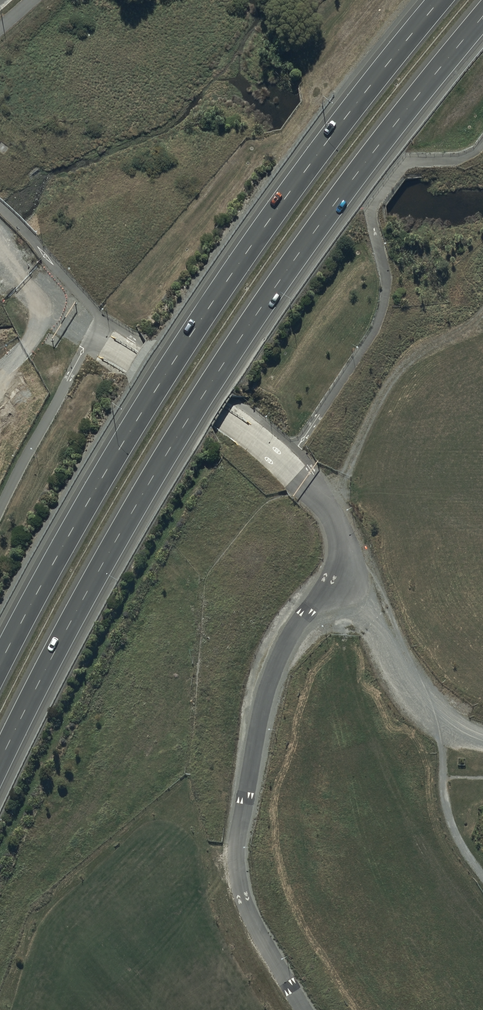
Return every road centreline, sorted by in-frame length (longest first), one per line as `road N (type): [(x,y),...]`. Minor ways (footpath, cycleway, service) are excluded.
road 1 (motorway): [(482,16),(351,181),(206,391),(83,600),(0,762)]
road 2 (motorway): [(0,663),(212,302),(441,0)]
road 3 (residential): [(330,575),(281,648),(252,746),(236,844),(251,922),(304,1009)]
road 4 (residential): [(330,575),(355,594),(405,687),(442,726)]

